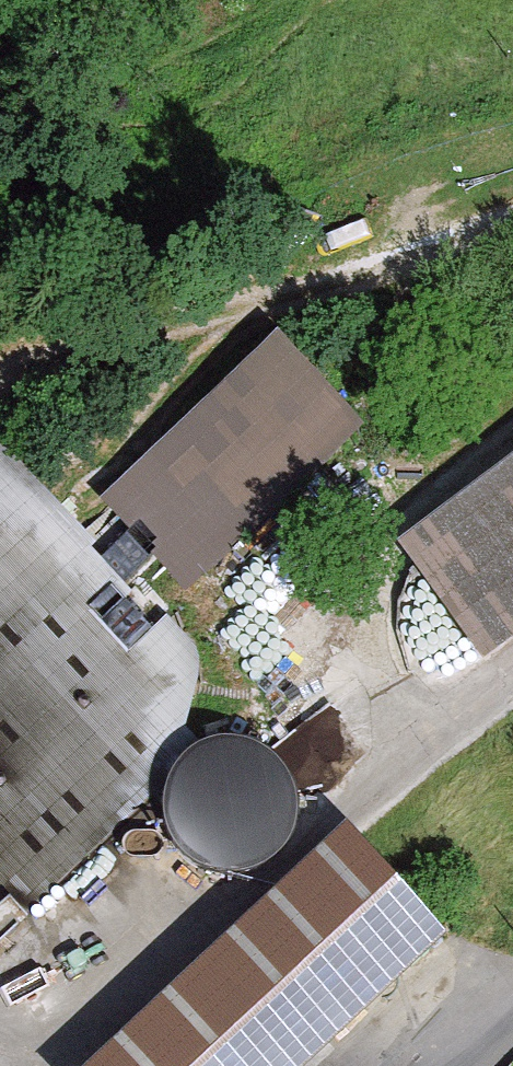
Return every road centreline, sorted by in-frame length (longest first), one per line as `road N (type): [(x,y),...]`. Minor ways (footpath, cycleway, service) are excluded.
road 1 (track): [(512,223),(378,274),(0,377)]
road 2 (track): [(432,728),(382,662),(383,583),(431,500),(512,432)]

